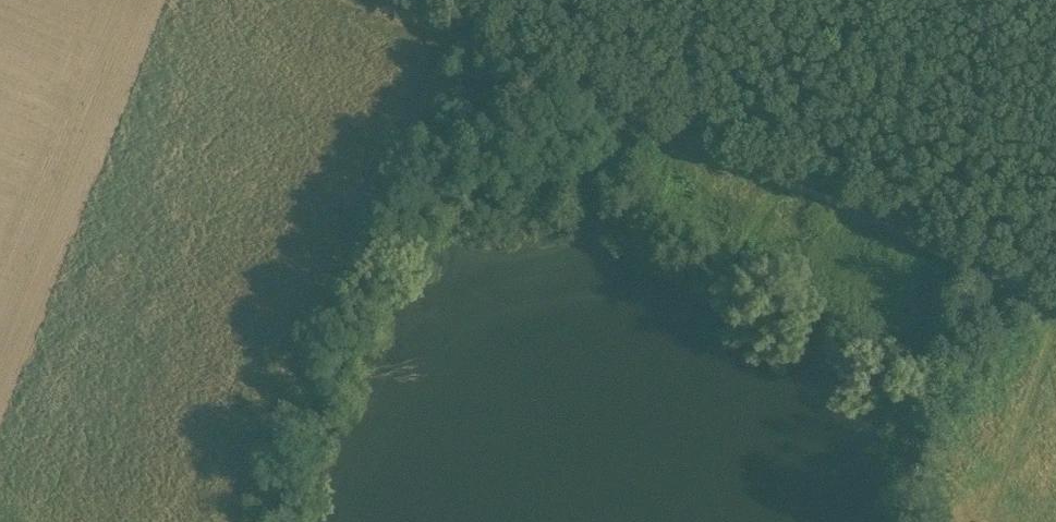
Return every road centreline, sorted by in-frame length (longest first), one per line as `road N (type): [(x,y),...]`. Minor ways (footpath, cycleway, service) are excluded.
road 1 (track): [(351,0),(1055,299)]
road 2 (track): [(229,521),(446,39)]

